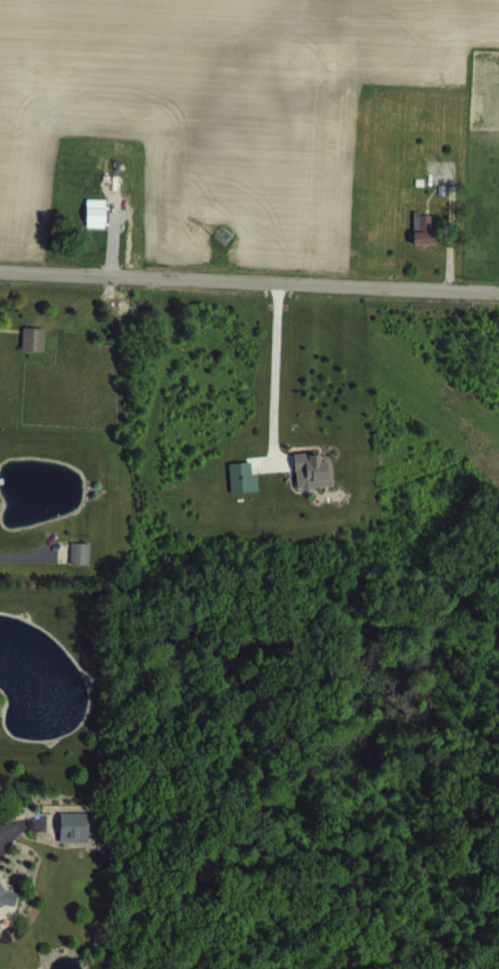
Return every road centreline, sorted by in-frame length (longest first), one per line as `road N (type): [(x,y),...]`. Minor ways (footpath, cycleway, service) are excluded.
road 1 (tertiary): [(0,268),(498,288)]

